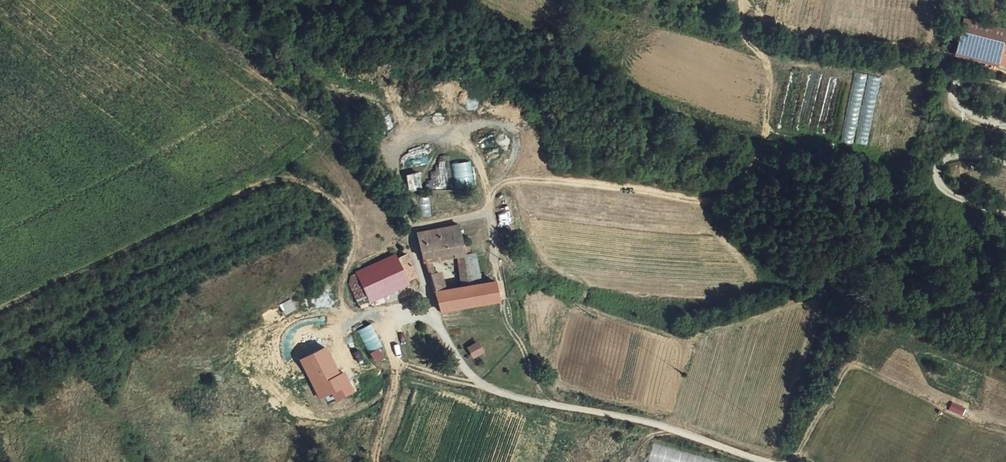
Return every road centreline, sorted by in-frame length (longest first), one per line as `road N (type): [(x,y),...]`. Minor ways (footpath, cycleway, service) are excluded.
road 1 (track): [(554,407),(505,320),(488,196),(506,181),(706,202),(765,158),(770,63),(745,41),(738,0)]
road 2 (track): [(0,319),(291,179),(316,185),(343,208),(350,237),(338,302),(351,314),(429,301)]
road 3 (unclassified): [(763,461),(655,426),(496,394),(451,349),(425,279)]
road 4 (unclassified): [(1005,216),(945,191),(940,170),(953,154),(1005,161)]
road 5 (unclassified): [(1005,127),(959,102),(955,86),(1005,82)]

